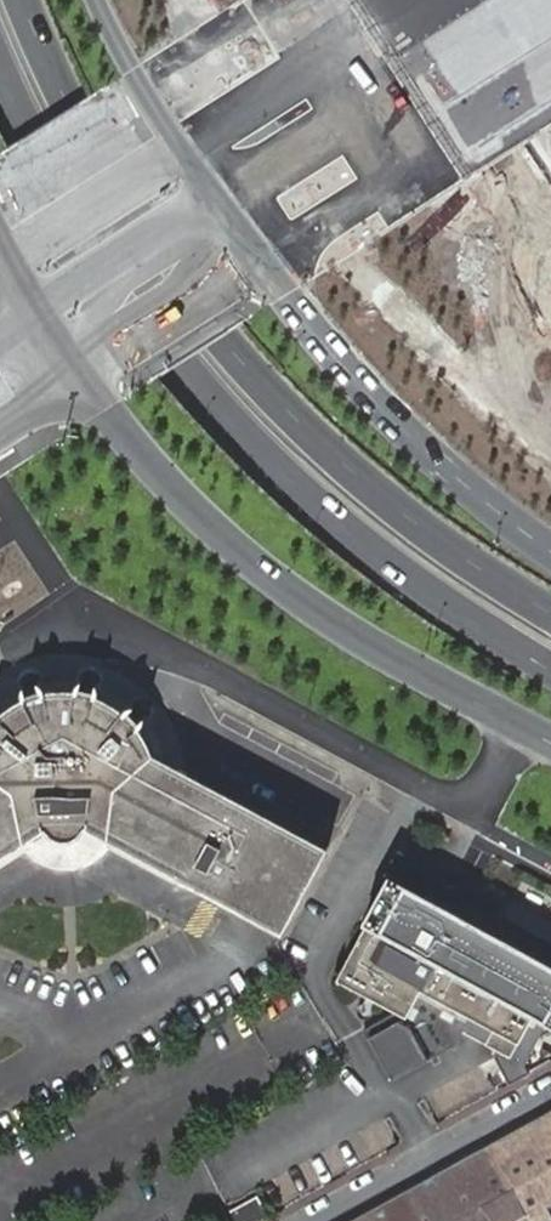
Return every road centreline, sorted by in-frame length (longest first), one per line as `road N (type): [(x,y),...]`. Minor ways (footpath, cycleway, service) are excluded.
road 1 (primary): [(550,612),(377,491),(219,341),(100,172),(20,0)]
road 2 (primary): [(0,77),(58,199),(130,310),(271,466),(441,603),(550,671)]
road 3 (primary): [(81,378),(213,531),(292,595),(550,743)]
road 4 (primary): [(550,550),(450,471),(360,384),(260,264)]
road 5 (secondary): [(543,0),(214,200)]
road 6 (secondary): [(260,264),(550,69)]
road 7 (residential): [(550,1097),(321,1220)]
road 8 (primary): [(214,200),(147,97),(99,0)]
road 9 (primary): [(81,378),(260,264)]
road 10 (primary): [(214,200),(37,313)]

